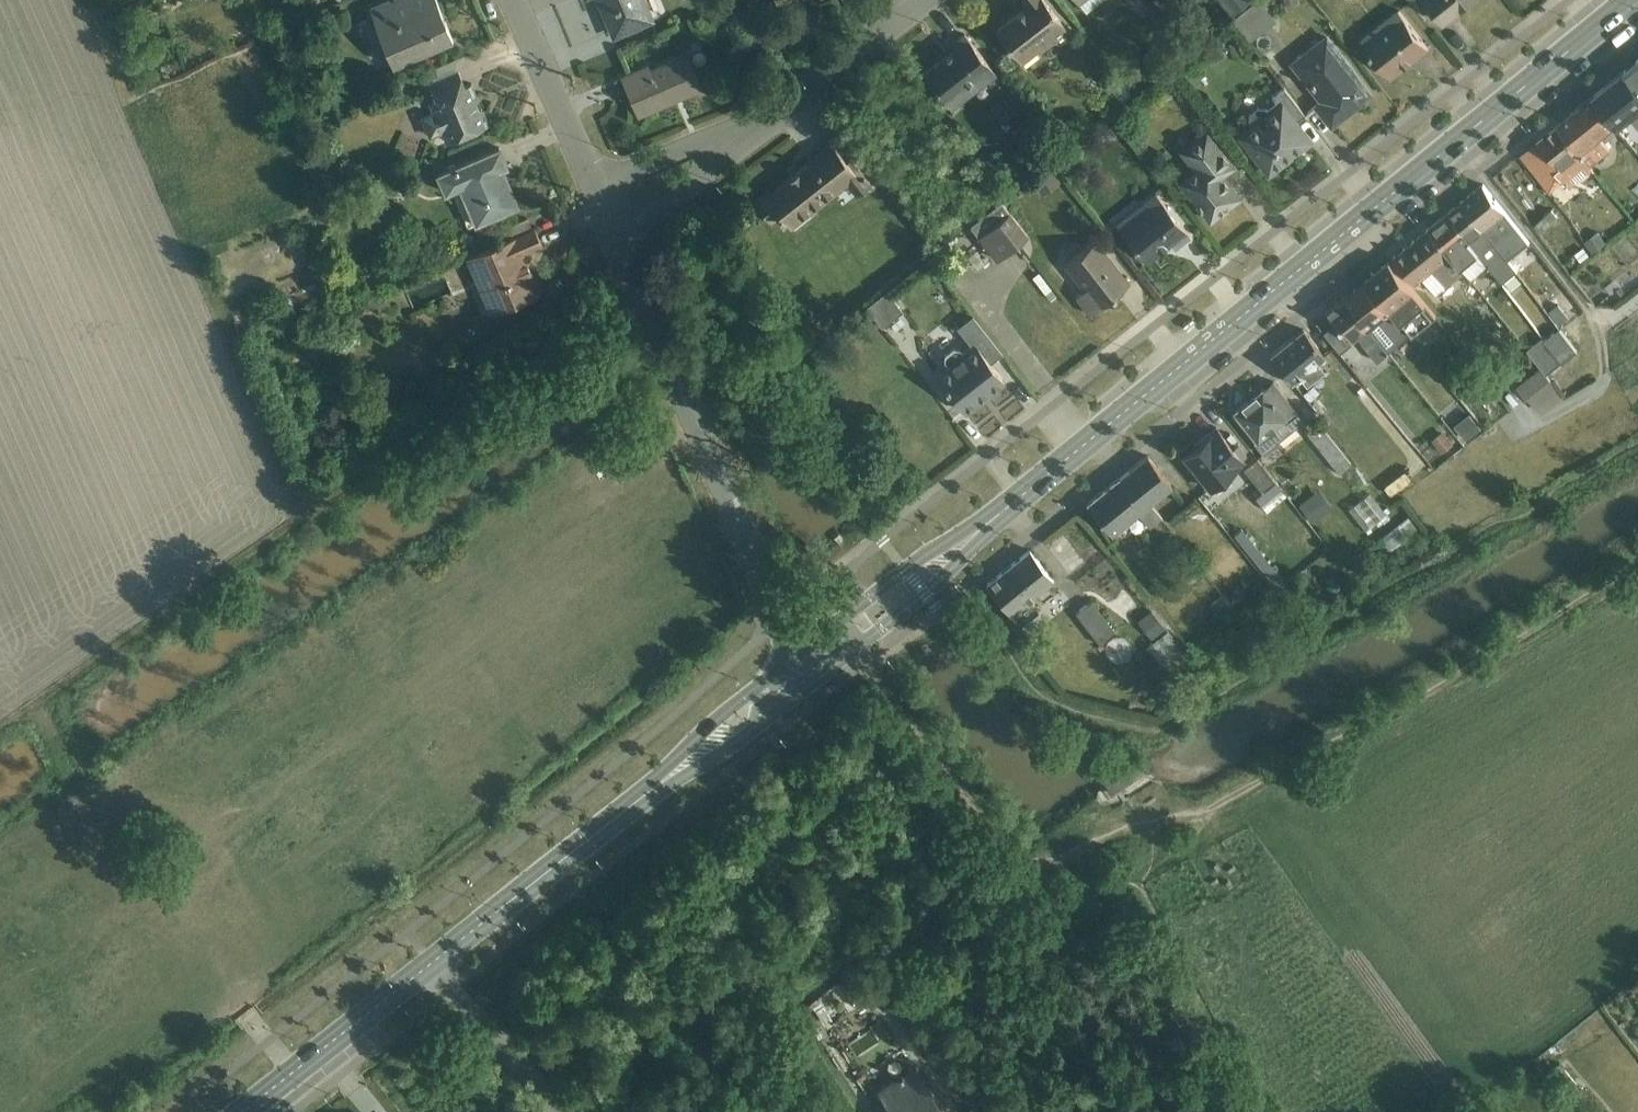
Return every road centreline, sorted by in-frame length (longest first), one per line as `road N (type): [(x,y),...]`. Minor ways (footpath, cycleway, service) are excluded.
road 1 (secondary): [(1625,0),(991,522)]
road 2 (residential): [(621,247),(786,618),(795,656)]
road 3 (secondary): [(653,790),(431,967)]
road 4 (secondary): [(814,681),(951,574),(991,522)]
road 5 (secondary): [(991,522),(886,583),(795,656)]
road 6 (secondary): [(431,967),(247,1111)]
road 7 (residential): [(757,127),(920,1)]
road 8 (residential): [(518,0),(596,180)]
road 9 (secondary): [(795,656),(704,733),(653,790)]
road 10 (secondary): [(653,790),(739,741),(814,681)]
road 11 (residential): [(557,1111),(431,967)]
road 12 (residential): [(621,247),(757,127)]
road 13 (residential): [(757,127),(596,180)]

